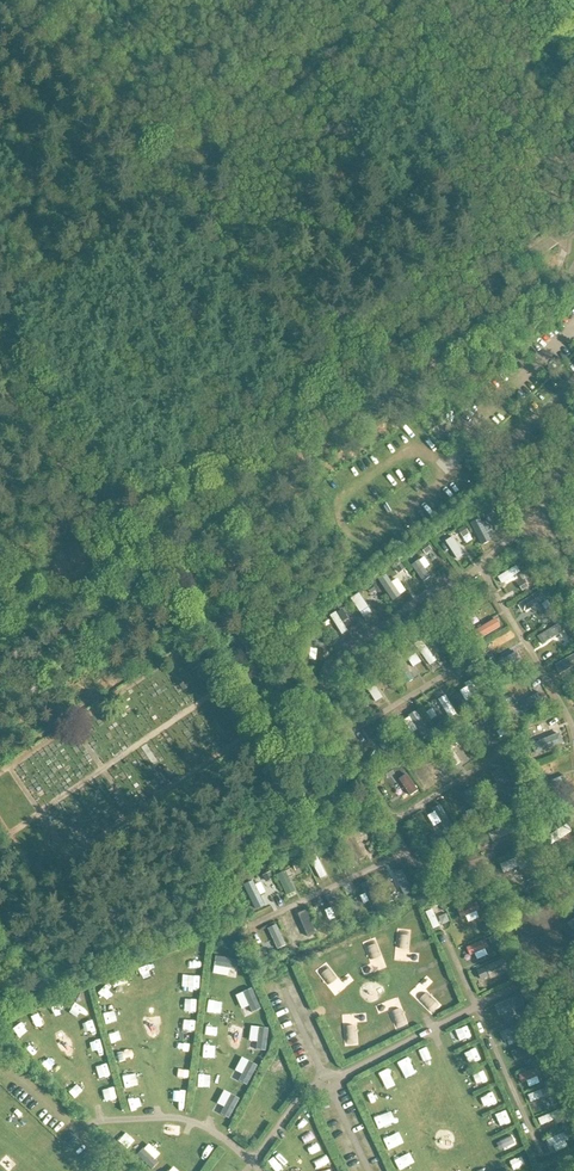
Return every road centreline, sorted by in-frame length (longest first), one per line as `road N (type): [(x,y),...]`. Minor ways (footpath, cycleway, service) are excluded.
road 1 (tertiary): [(0,640),(573,223)]

